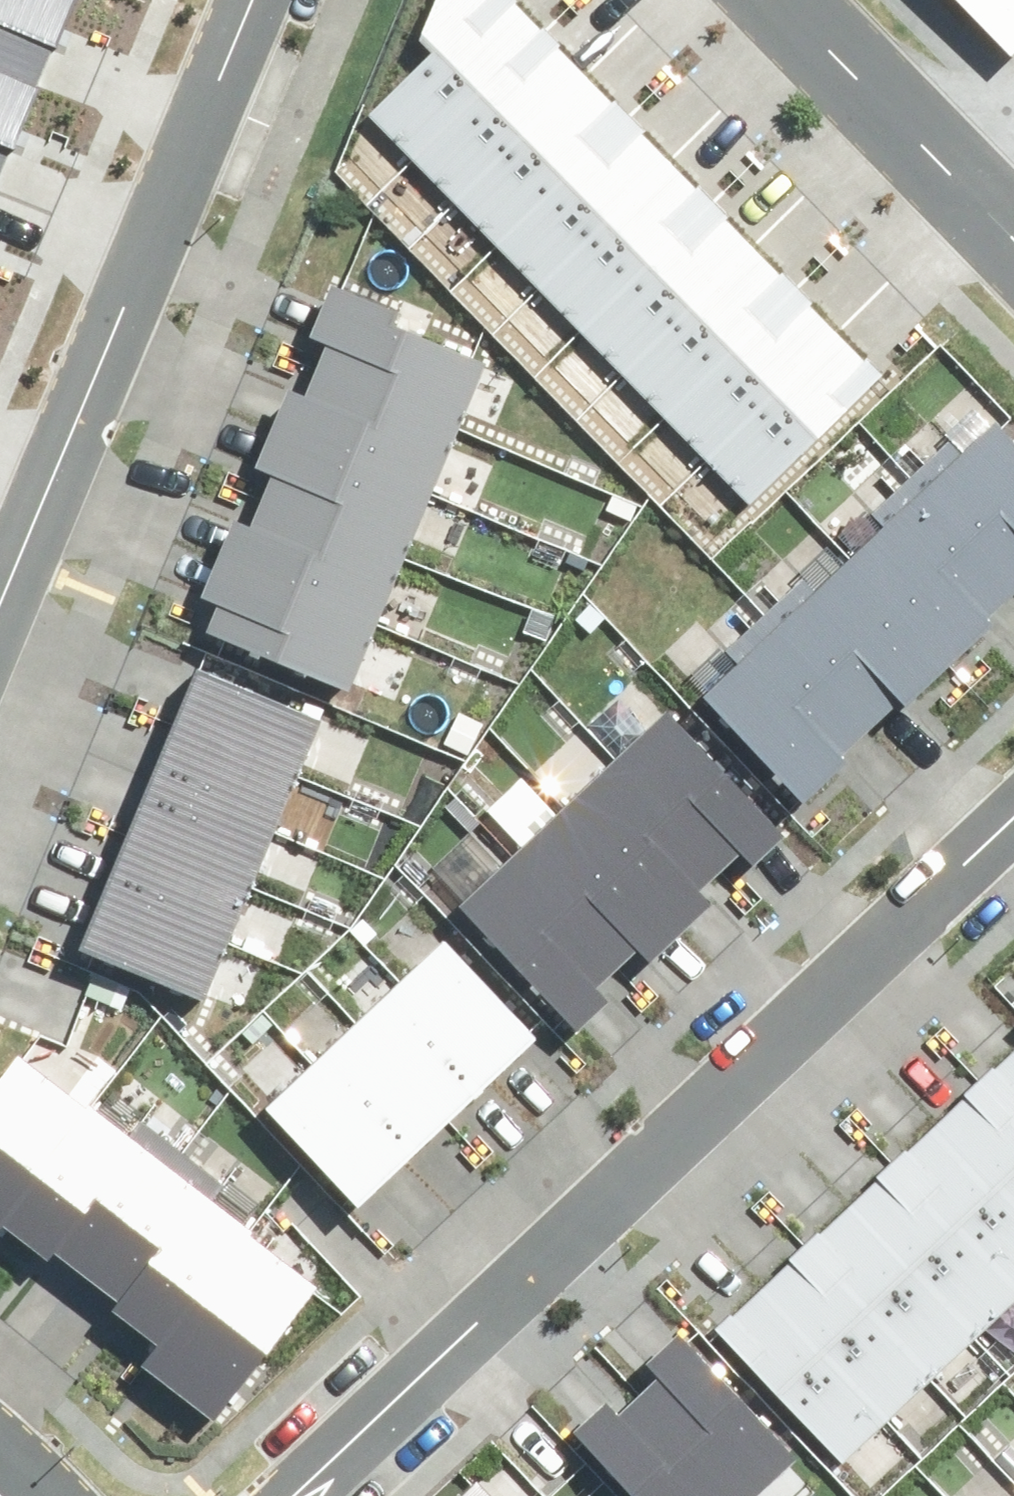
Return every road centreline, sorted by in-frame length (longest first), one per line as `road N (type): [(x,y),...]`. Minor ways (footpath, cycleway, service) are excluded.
road 1 (residential): [(1013,786),(280,1495)]
road 2 (residential): [(0,584),(254,0)]
road 3 (residential): [(809,0),(1013,218)]

